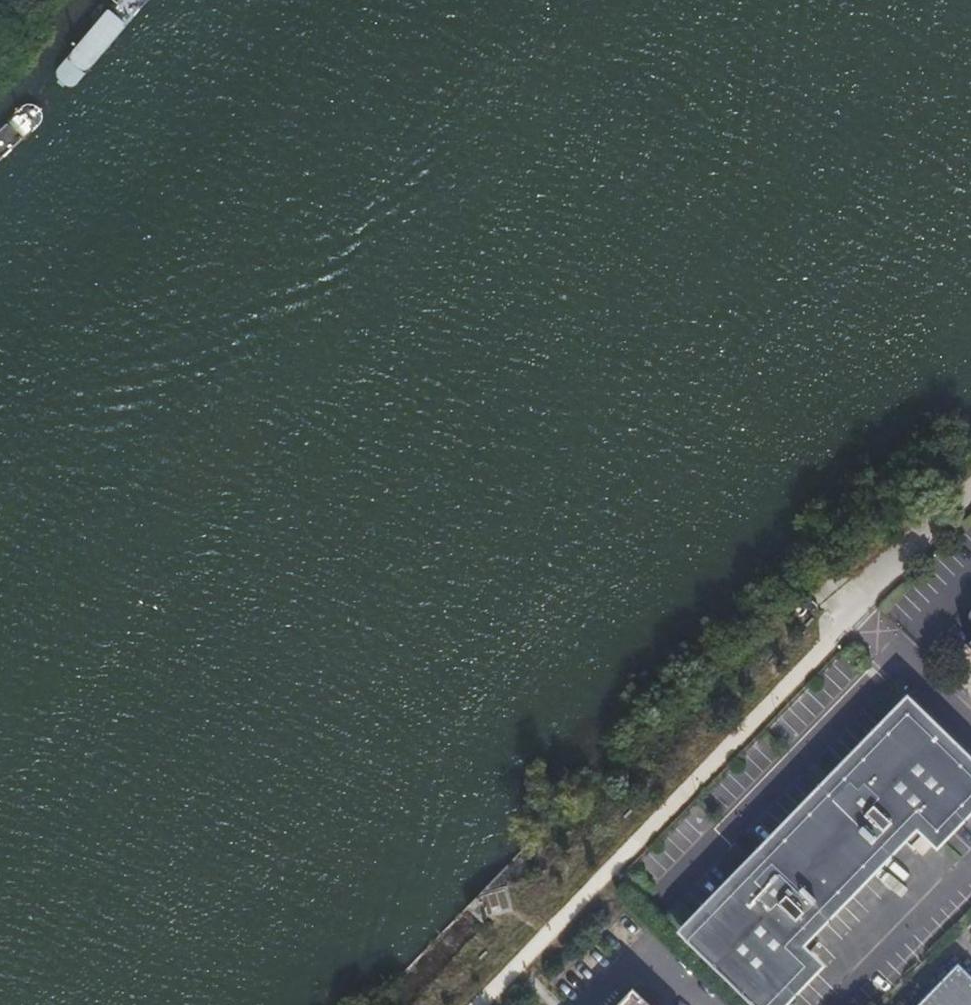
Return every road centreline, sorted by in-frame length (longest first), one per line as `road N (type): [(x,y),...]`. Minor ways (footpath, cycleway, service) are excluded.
road 1 (residential): [(970,723),(871,622)]

